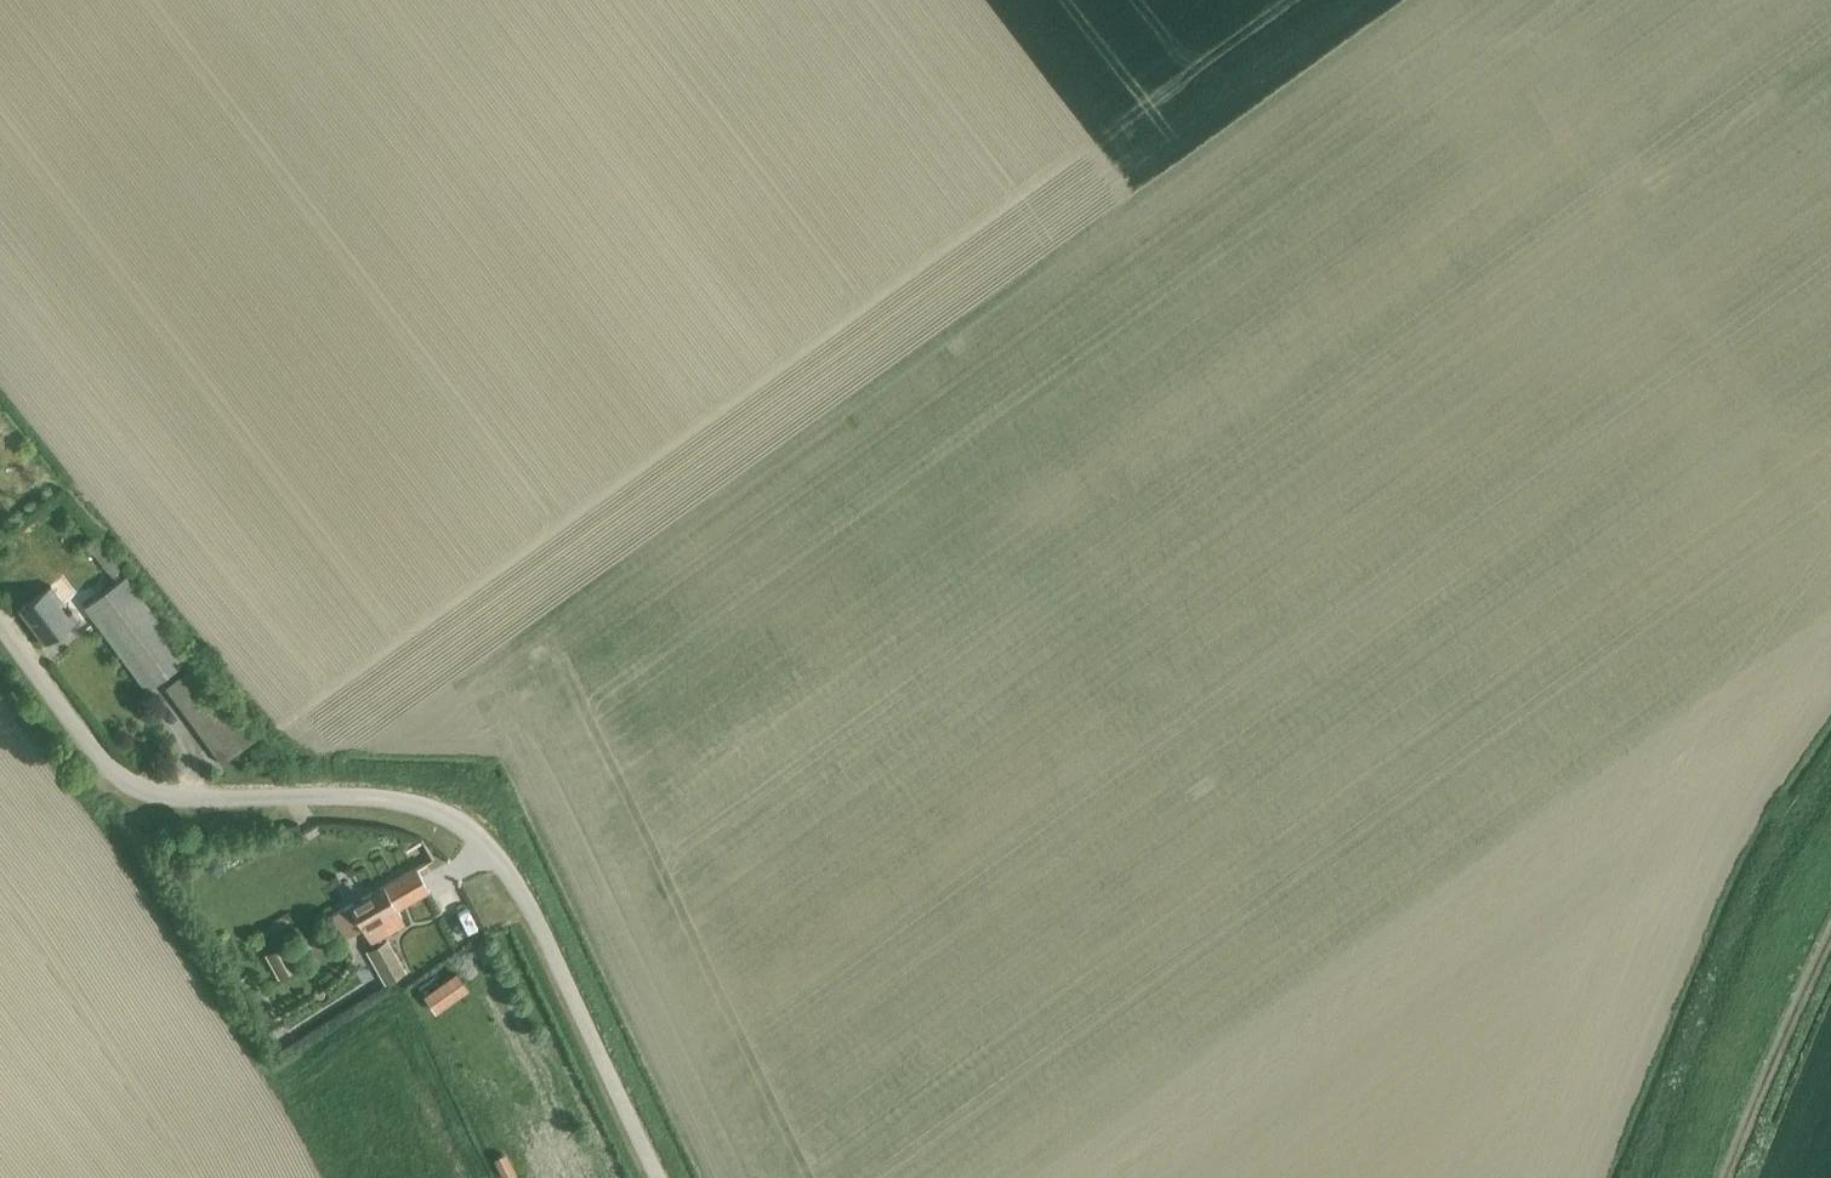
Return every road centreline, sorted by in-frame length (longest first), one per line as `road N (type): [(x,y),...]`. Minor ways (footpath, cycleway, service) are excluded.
road 1 (unclassified): [(658,1177),(494,848),(460,823),(382,798),(170,795),(137,787),(101,756),(0,623)]
road 2 (track): [(1728,1177),(1830,935)]

